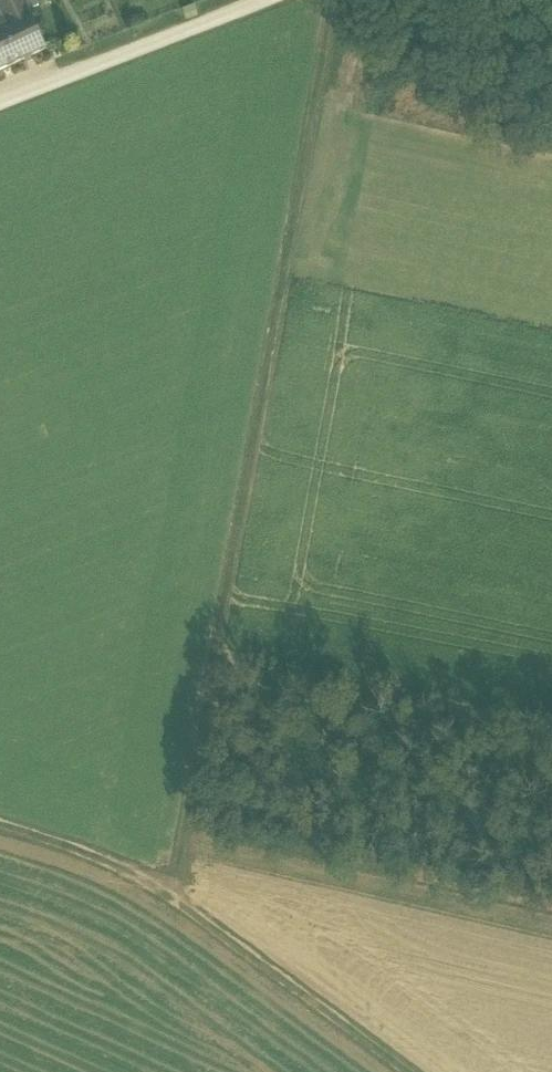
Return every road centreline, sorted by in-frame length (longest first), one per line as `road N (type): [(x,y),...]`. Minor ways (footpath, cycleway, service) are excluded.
road 1 (track): [(319,0),(182,890)]
road 2 (track): [(182,890),(420,1071)]
road 3 (track): [(0,95),(253,0)]
road 4 (track): [(0,818),(182,890)]

